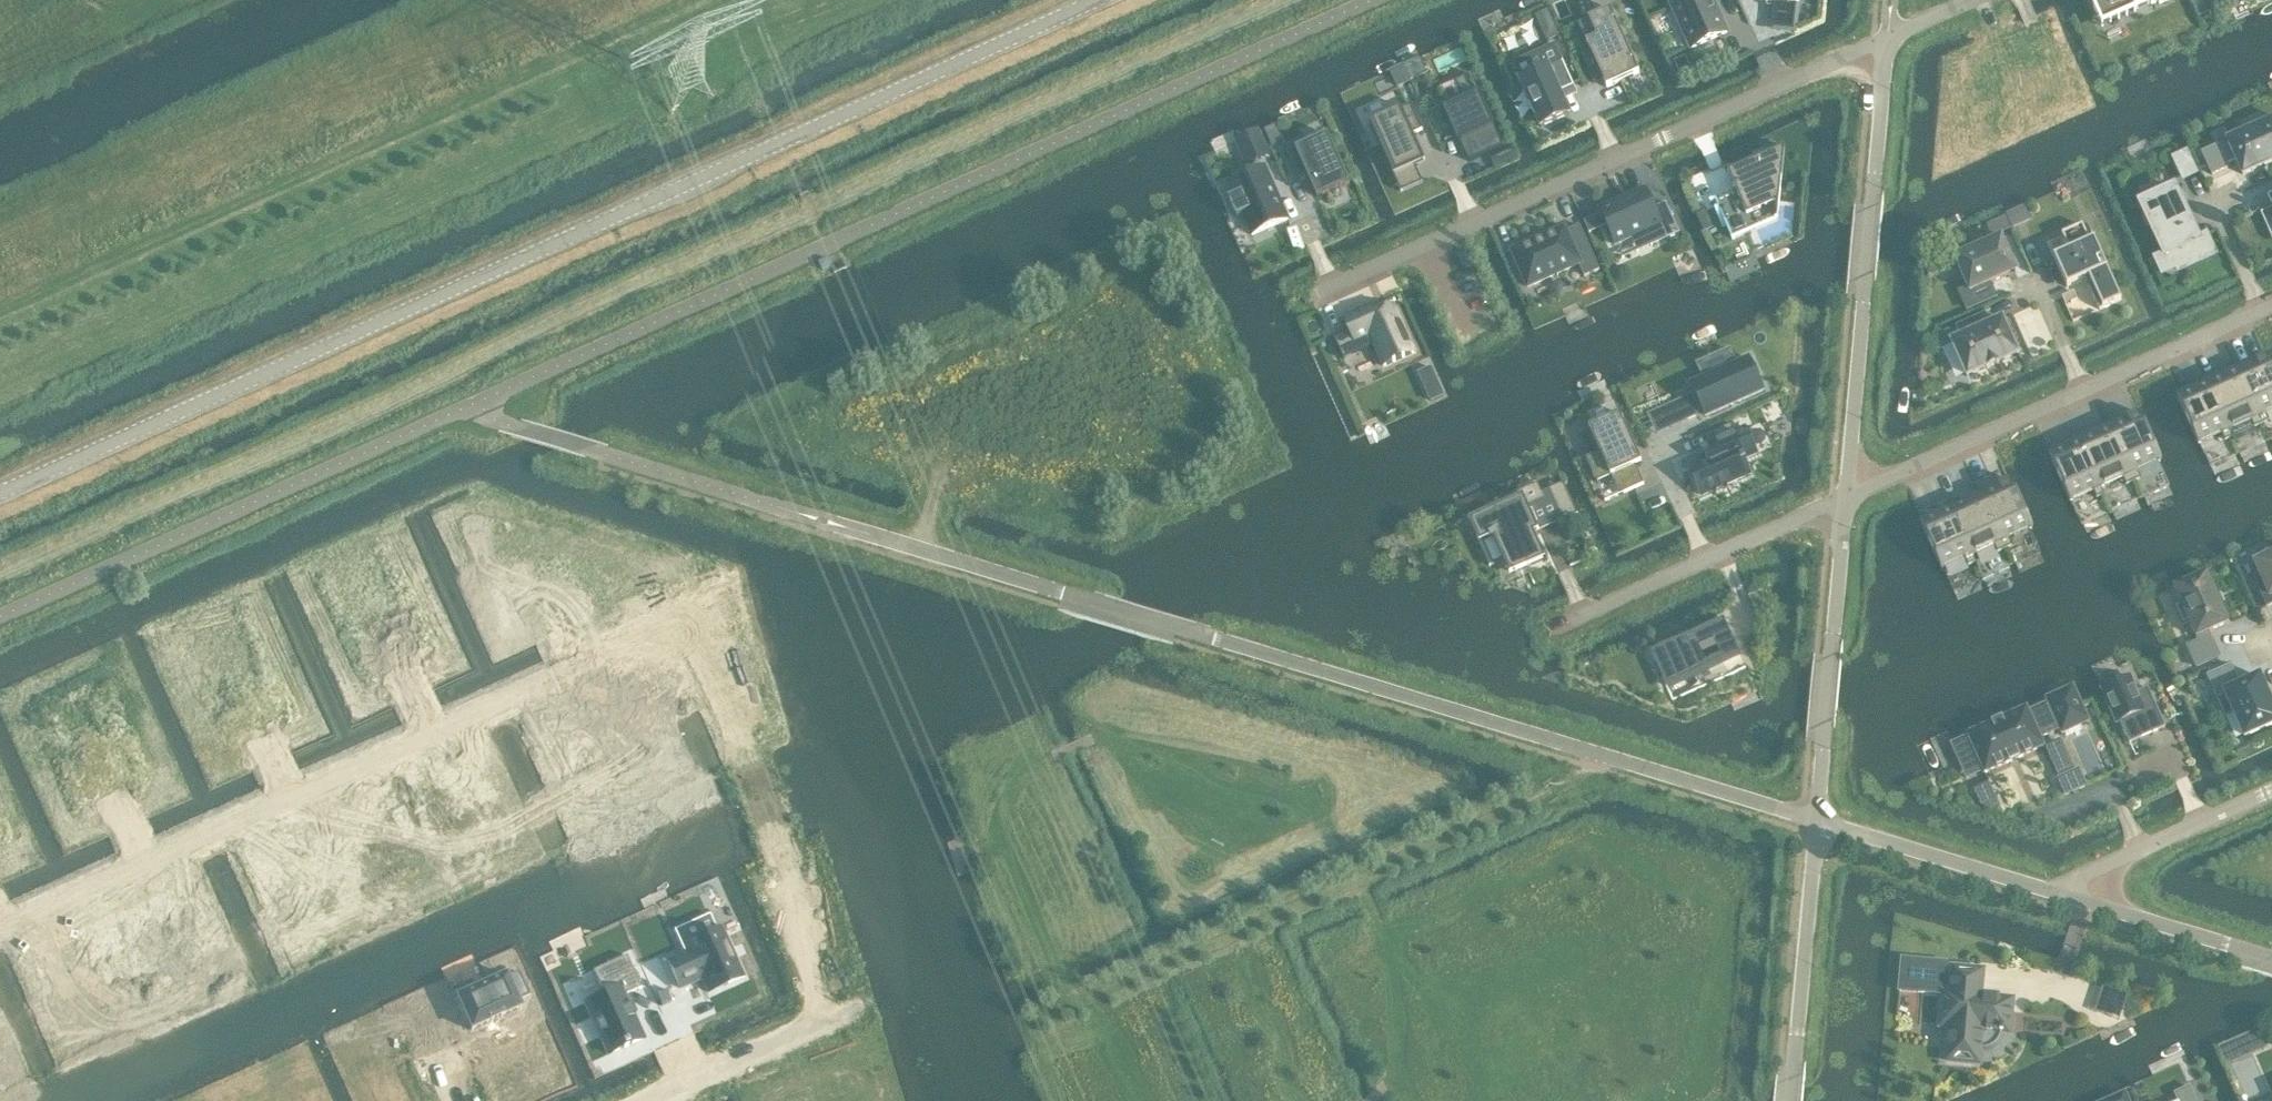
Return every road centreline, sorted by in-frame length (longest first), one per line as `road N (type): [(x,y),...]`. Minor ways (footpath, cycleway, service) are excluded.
road 1 (tertiary): [(0,494),(1097,0)]
road 2 (unclassified): [(824,520),(1601,756)]
road 3 (track): [(693,0),(0,310)]
road 4 (residential): [(0,931),(678,626)]
road 5 (residential): [(1888,37),(1315,295)]
road 6 (residential): [(1146,975),(1534,802),(1601,756)]
road 7 (unclassified): [(1888,37),(1843,500)]
road 8 (track): [(678,626),(760,810),(820,1022)]
road 9 (residential): [(1843,500),(1554,628)]
road 10 (unclassified): [(1793,1100),(1819,823)]
road 11 (residential): [(2085,391),(1843,500)]
road 12 (unclassified): [(2069,895),(1819,823)]
road 13 (residential): [(859,1004),(643,1100)]
road 14 (residential): [(2271,788),(2080,878),(2069,895)]
road 15 (unclassified): [(1601,756),(1819,823)]
road 16 (unclassified): [(1843,500),(1827,723)]
road 17 (unclassified): [(2271,959),(2069,895)]
road 18 (residential): [(2262,310),(2085,391)]

